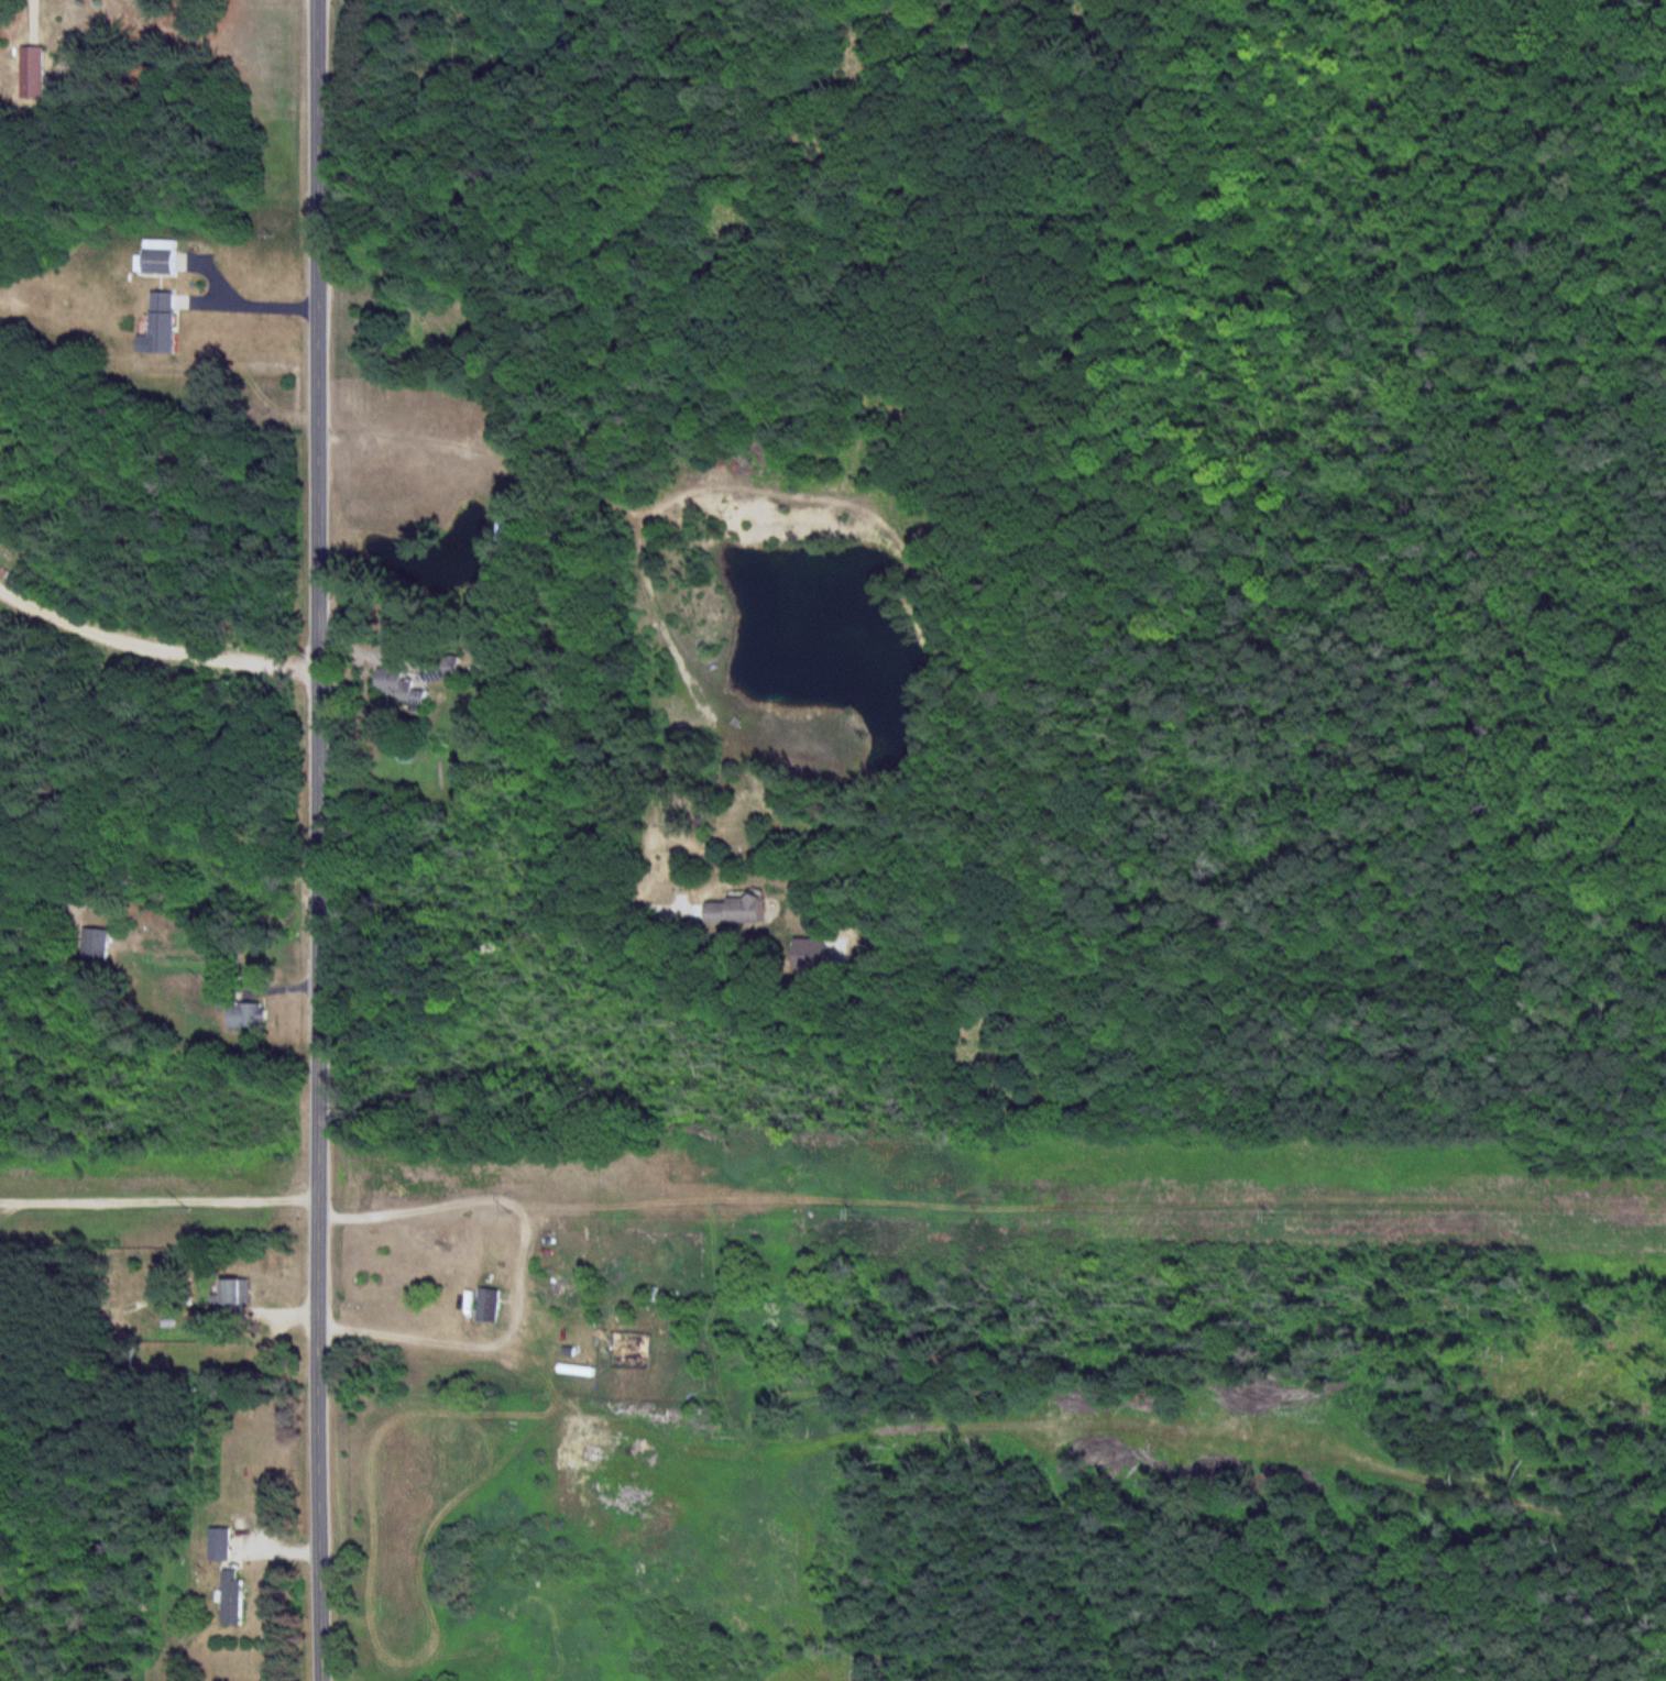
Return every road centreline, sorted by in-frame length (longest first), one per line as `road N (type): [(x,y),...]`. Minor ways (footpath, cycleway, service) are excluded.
road 1 (residential): [(323,1680),(319,0)]

